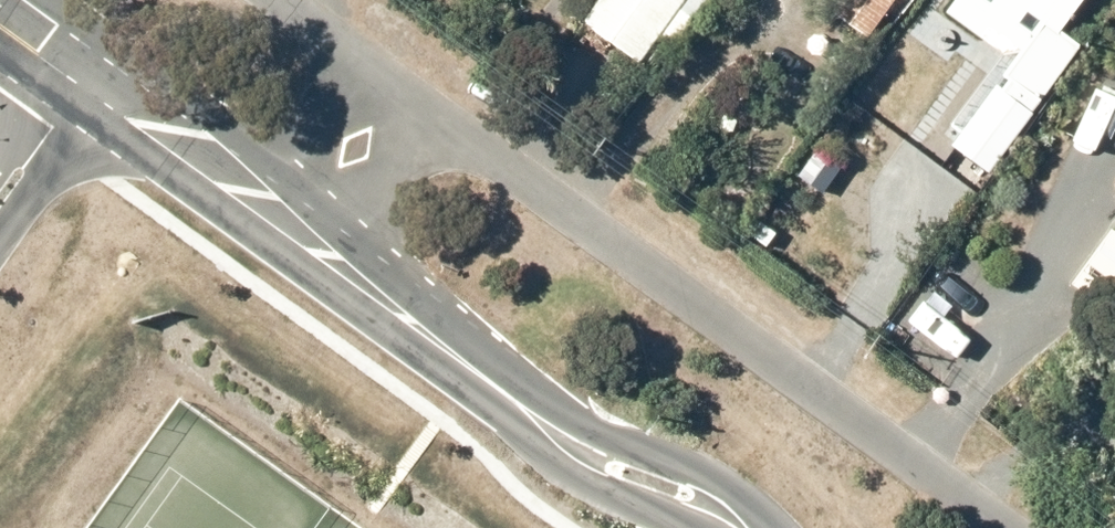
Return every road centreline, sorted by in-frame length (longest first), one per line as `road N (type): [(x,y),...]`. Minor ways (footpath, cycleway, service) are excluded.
road 1 (residential): [(989,527),(403,89)]
road 2 (secondary): [(291,242),(609,473),(683,499),(734,527)]
road 3 (secondary): [(77,87),(291,242)]
road 4 (residential): [(403,89),(391,176),(291,242)]
road 5 (residential): [(403,89),(323,129),(291,242)]
road 6 (residential): [(403,89),(283,0)]
road 7 (residential): [(77,87),(0,202)]

